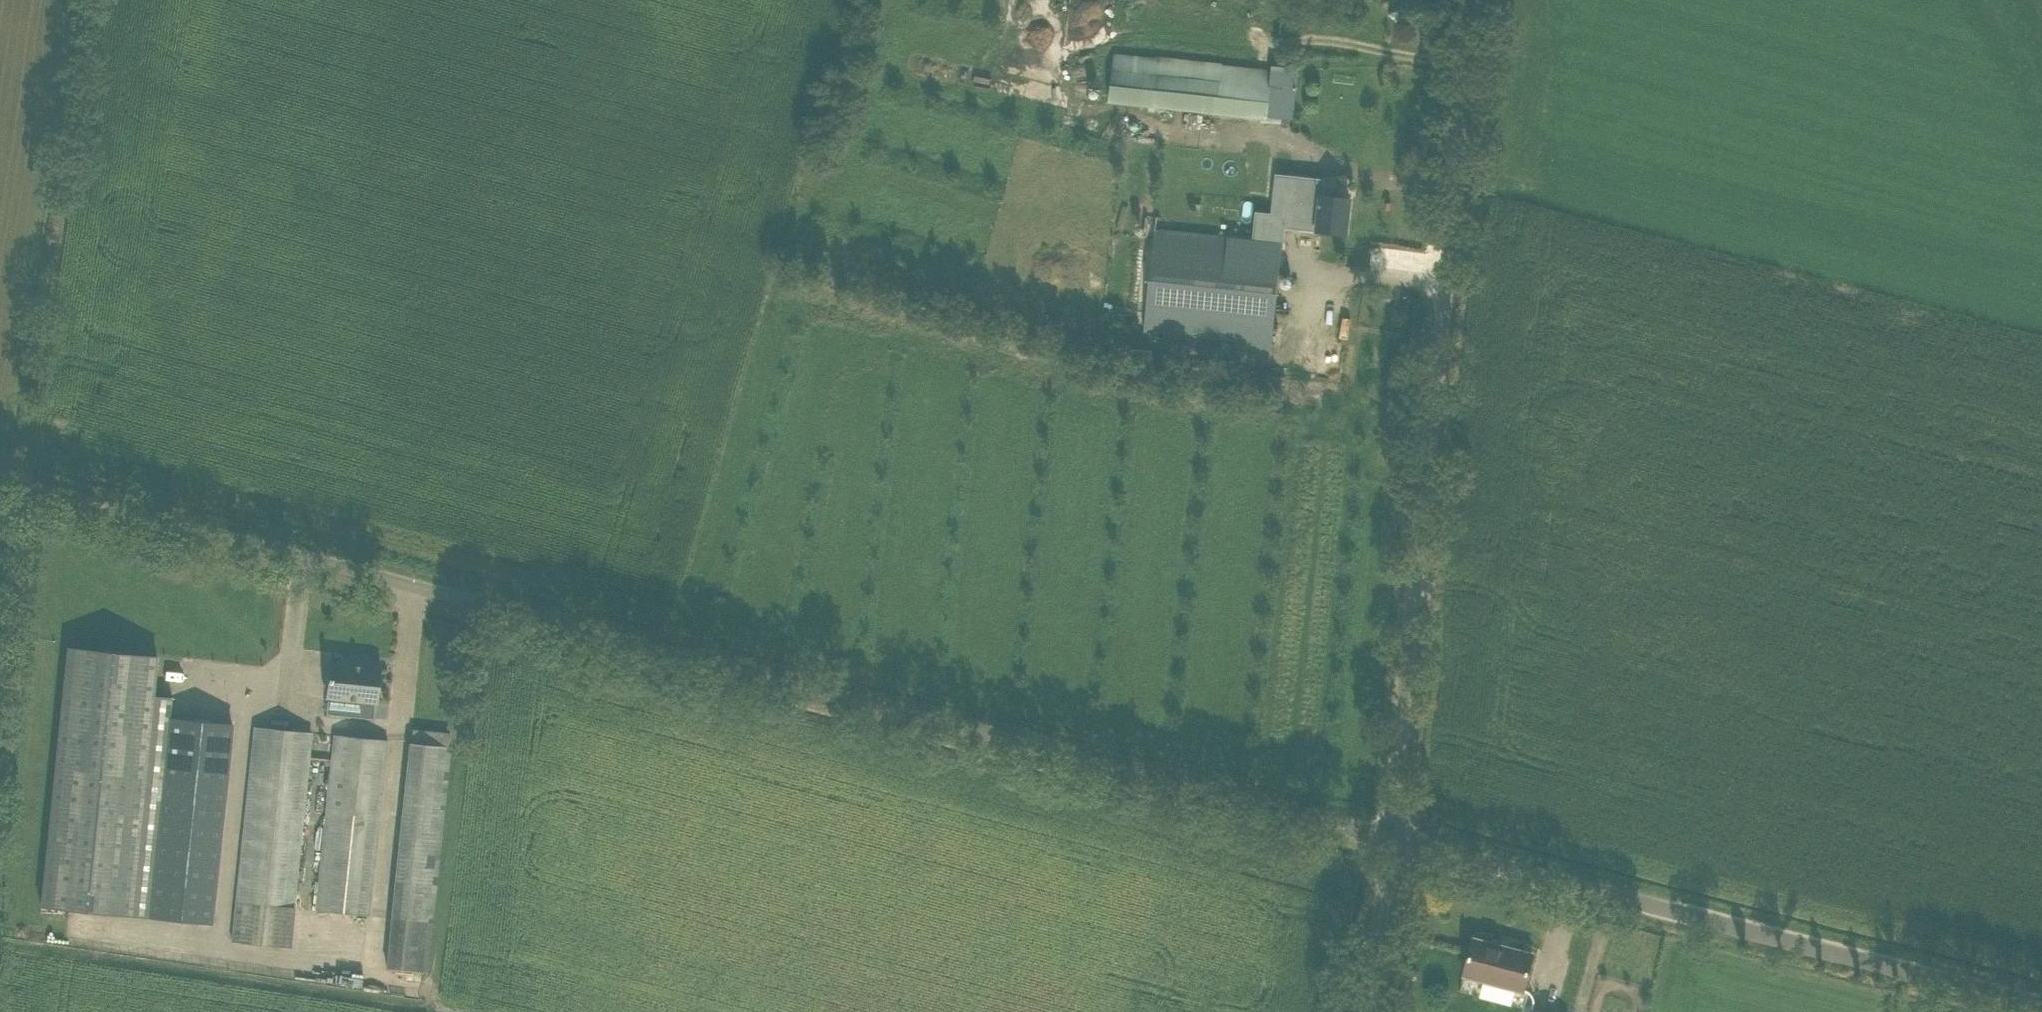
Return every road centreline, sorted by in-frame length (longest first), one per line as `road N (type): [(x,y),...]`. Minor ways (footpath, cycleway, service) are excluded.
road 1 (unclassified): [(1391,839),(0,479)]
road 2 (unclassified): [(1391,839),(1474,0)]
road 3 (unclassified): [(2041,1011),(1391,839)]
road 4 (unclassified): [(1371,1011),(1391,839)]
road 5 (track): [(0,654),(27,486)]

